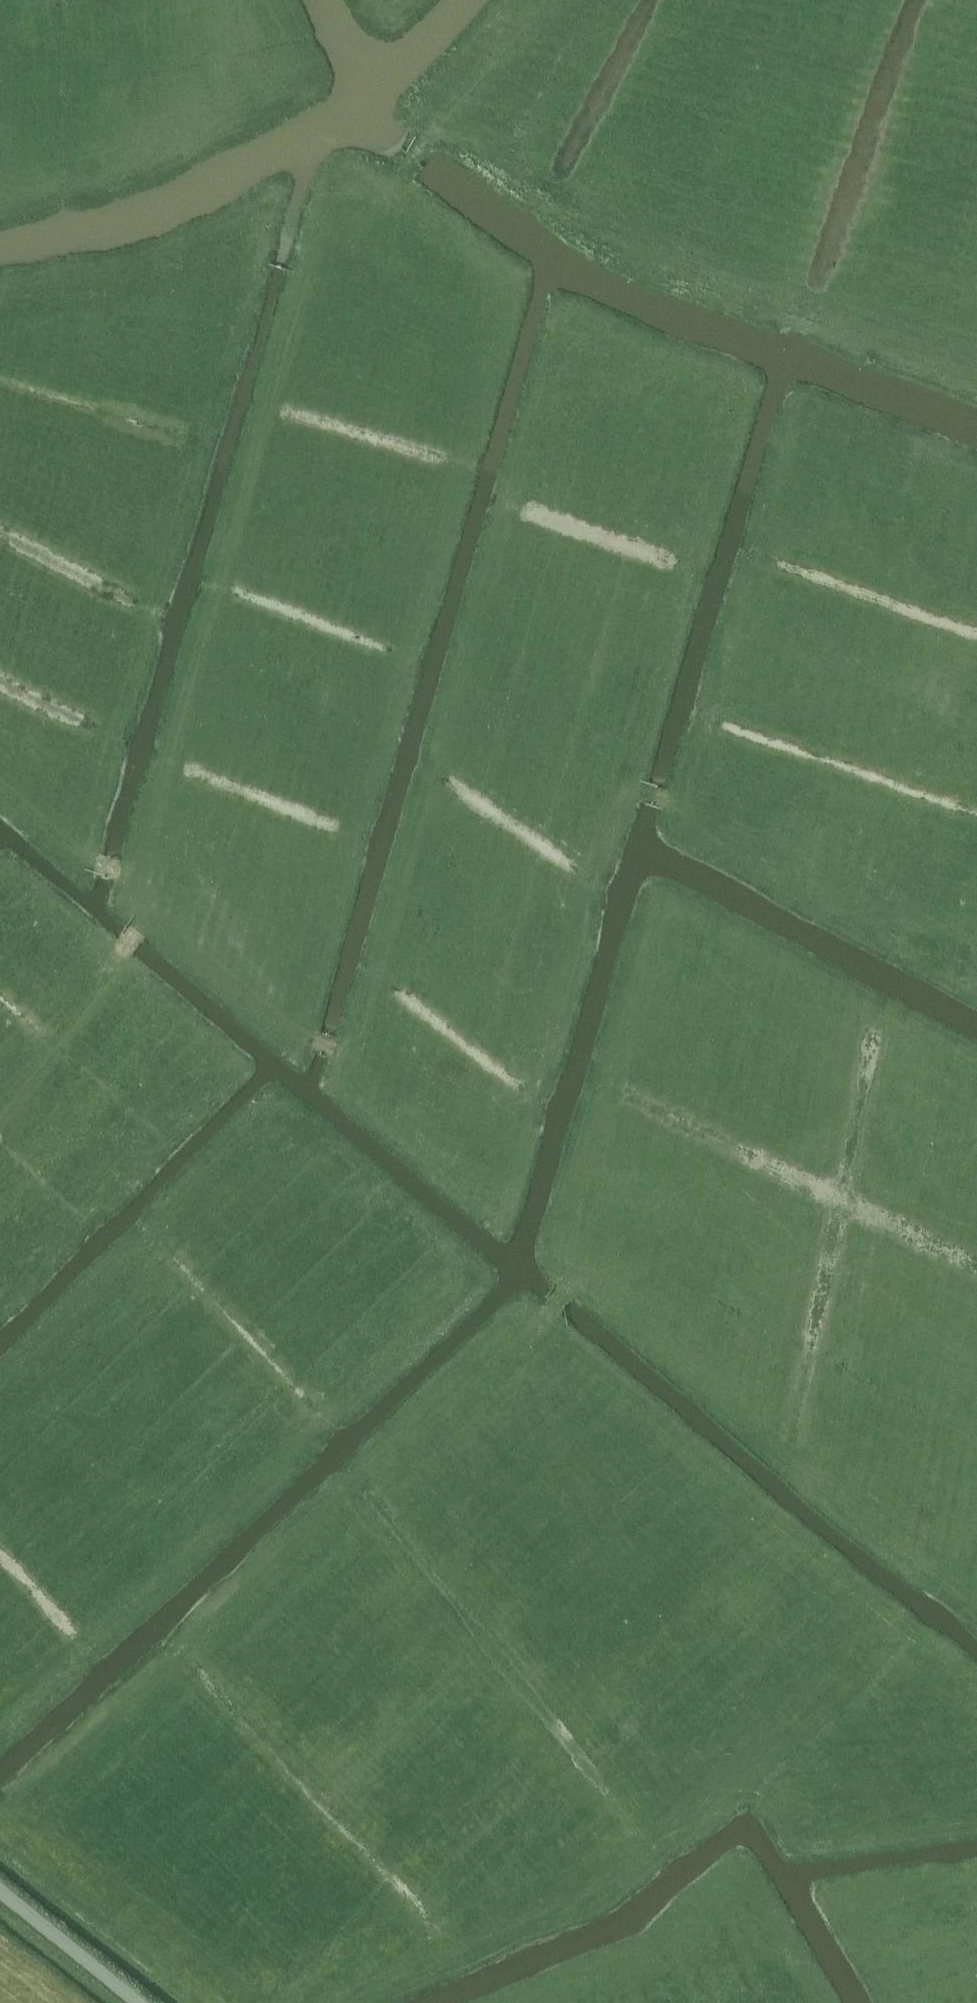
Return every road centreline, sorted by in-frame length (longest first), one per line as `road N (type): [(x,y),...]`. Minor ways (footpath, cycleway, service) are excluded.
road 1 (unclassified): [(136,2002),(0,1891)]

